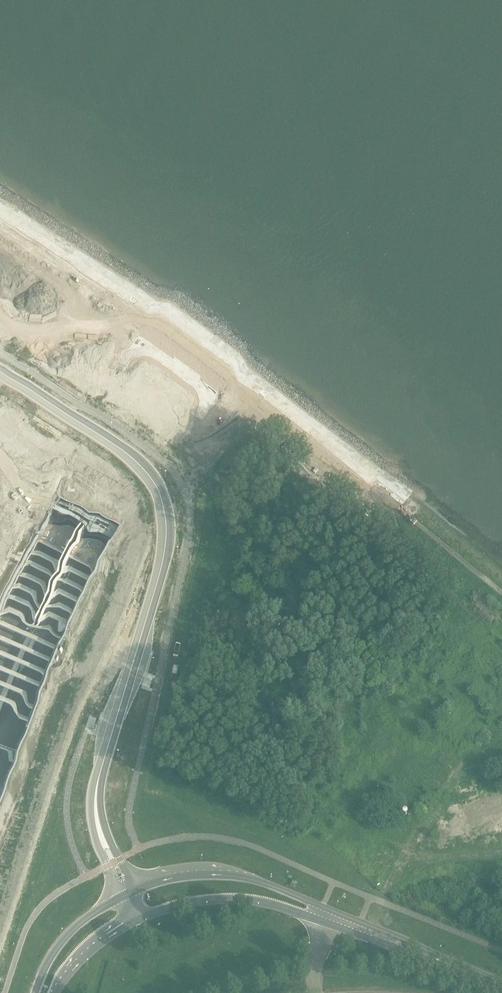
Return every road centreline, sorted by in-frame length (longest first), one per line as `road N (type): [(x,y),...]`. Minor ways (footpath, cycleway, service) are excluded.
road 1 (motorway): [(0,752),(92,545),(219,328),(372,143),(501,14)]
road 2 (motorway): [(474,0),(353,117),(192,317),(119,431),(0,658)]
road 3 (secondary): [(100,829),(98,779),(168,537),(160,496)]
road 4 (tertiary): [(327,915),(250,877),(210,872),(132,893)]
road 5 (secondary): [(0,371),(126,457),(160,496)]
road 6 (tertiary): [(136,920),(191,902),(247,898),(327,915)]
road 7 (tertiary): [(501,986),(327,915)]
road 8 (secondary): [(121,898),(68,933),(37,992)]

